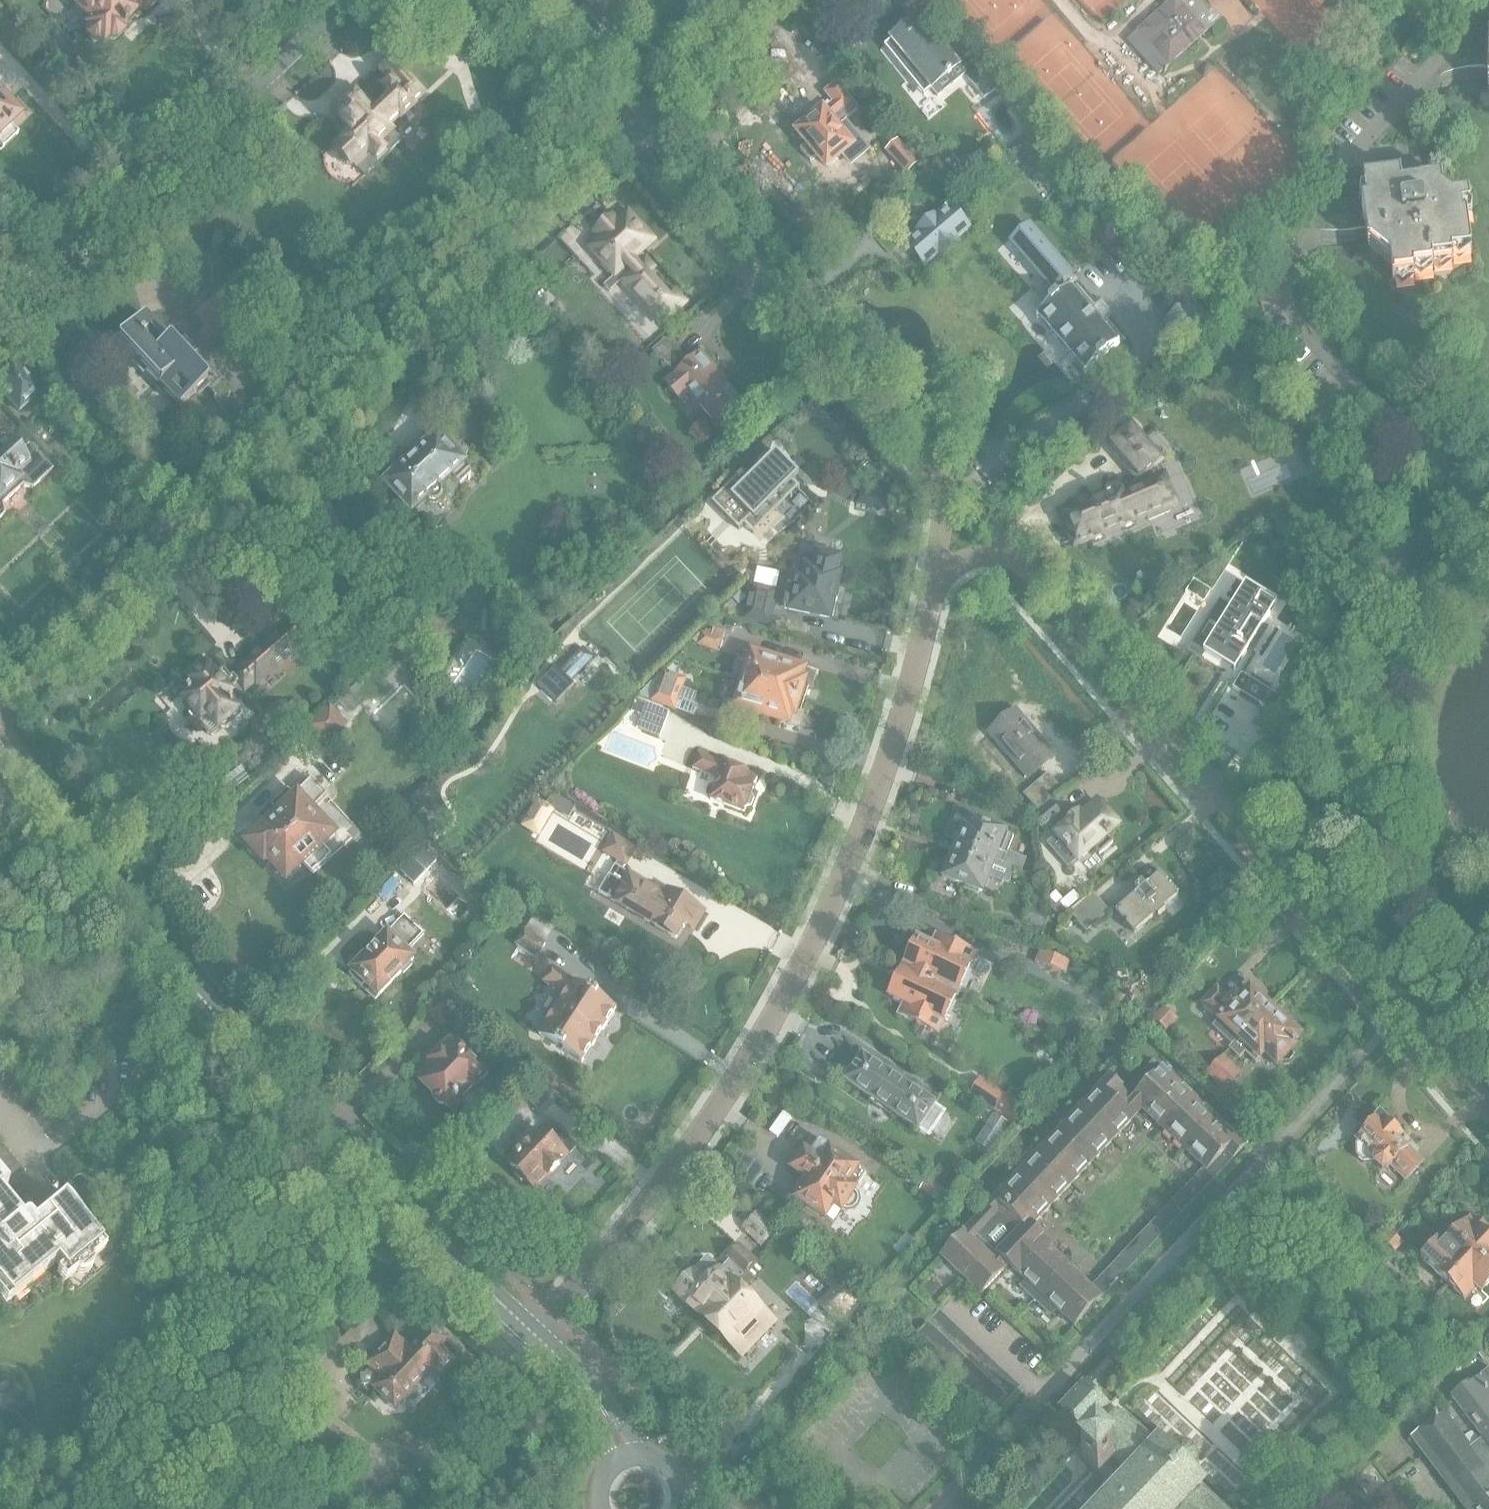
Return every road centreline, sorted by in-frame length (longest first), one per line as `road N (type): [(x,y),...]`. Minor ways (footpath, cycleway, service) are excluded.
road 1 (residential): [(0,712),(643,123)]
road 2 (residential): [(533,1332),(682,1158),(757,1047),(824,923),(881,786),(936,581)]
road 3 (tertiary): [(0,760),(214,1013),(533,1332)]
road 4 (residential): [(928,1508),(1408,1007)]
road 5 (residential): [(1488,4),(1313,201),(1296,239),(1287,302),(1321,355),(1481,508)]
road 6 (residential): [(1021,560),(1408,1007)]
road 7 (residential): [(1488,958),(1404,875),(1352,786),(1333,656),(1362,595),(1481,508)]
road 8 (residential): [(0,326),(347,0)]
road 9 (residential): [(942,468),(643,123)]
road 10 (residential): [(643,123),(773,0)]
road 11 (residential): [(643,123),(538,0)]
road 12 (tertiary): [(639,1454),(600,1387),(558,1355)]
road 13 (tertiary): [(558,1355),(604,1427),(614,1463)]
road 14 (residential): [(1408,1007),(1488,1099)]
road 15 (residential): [(1021,560),(942,468)]

